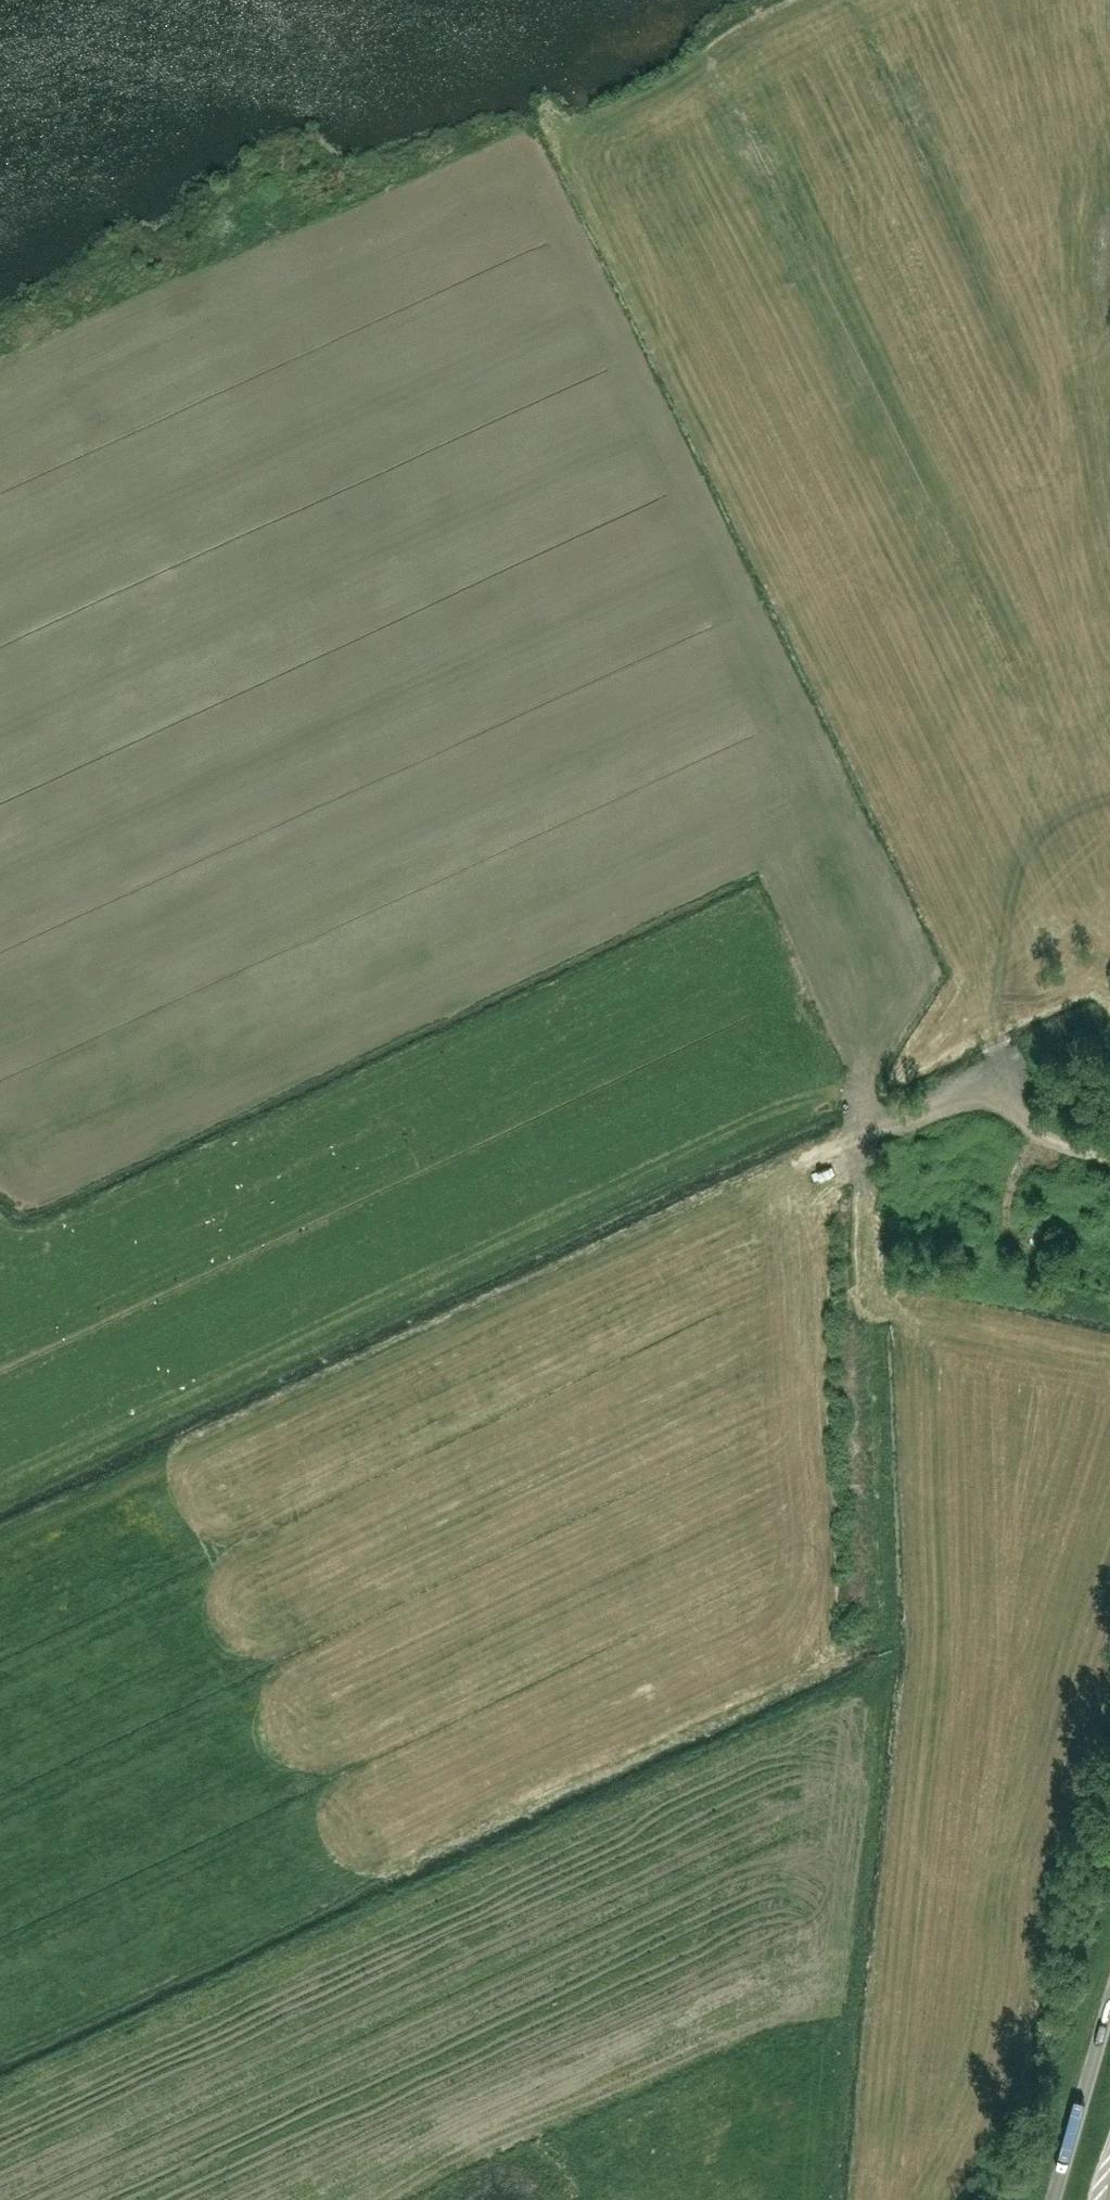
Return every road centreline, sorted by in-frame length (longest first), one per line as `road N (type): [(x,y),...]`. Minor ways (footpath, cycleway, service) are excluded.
road 1 (track): [(881,1659),(863,1183)]
road 2 (primary): [(1109,2007),(1054,2199)]

